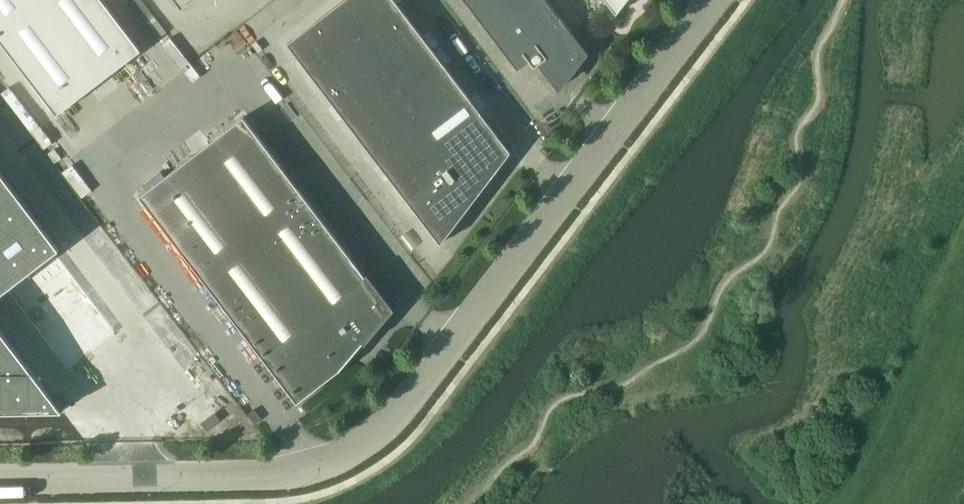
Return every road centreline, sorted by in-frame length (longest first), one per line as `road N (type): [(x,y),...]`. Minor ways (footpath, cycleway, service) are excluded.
road 1 (unclassified): [(714,0),(393,419),(329,462),(279,478),(0,482)]

